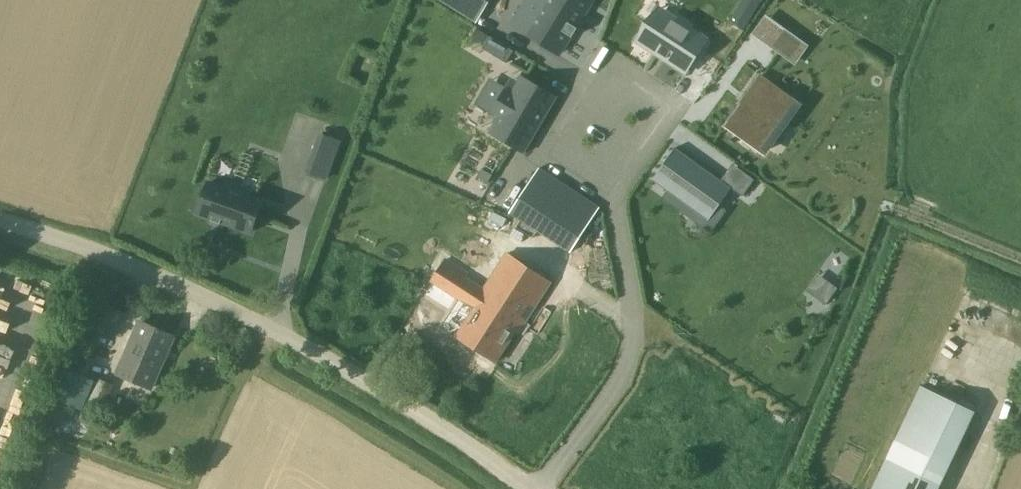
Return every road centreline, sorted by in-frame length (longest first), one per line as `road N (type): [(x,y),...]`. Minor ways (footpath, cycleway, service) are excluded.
road 1 (unclassified): [(534,488),(469,436),(303,337),(67,235),(0,217)]
road 2 (track): [(1020,261),(746,159),(668,108),(613,184)]

